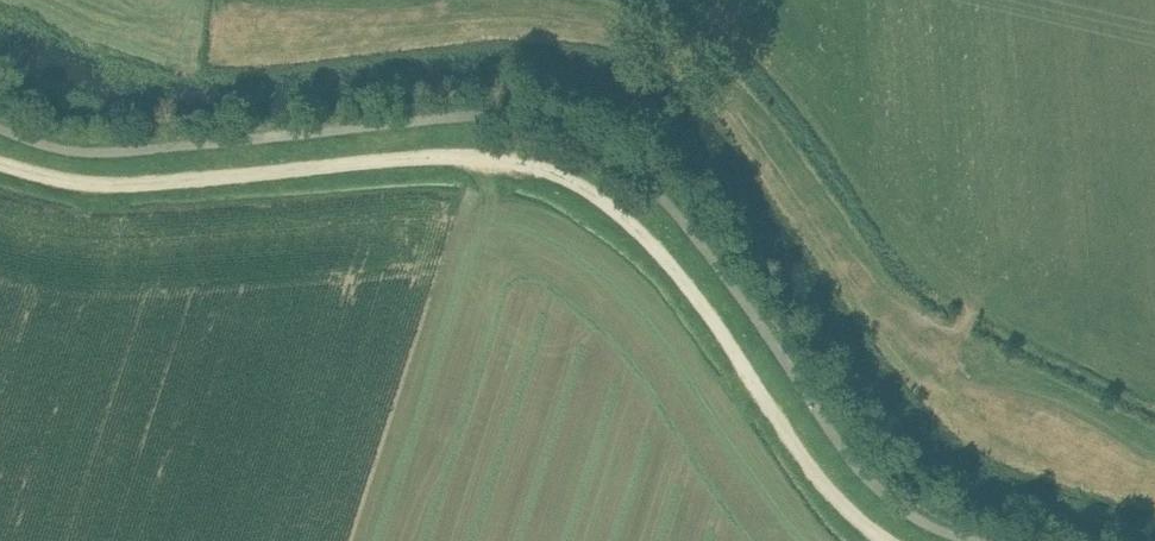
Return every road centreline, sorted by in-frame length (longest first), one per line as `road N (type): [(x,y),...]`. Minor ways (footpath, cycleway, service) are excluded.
road 1 (track): [(0,179),(83,199),(433,157),(512,159),(565,177),(645,238),(833,490),(890,540)]

